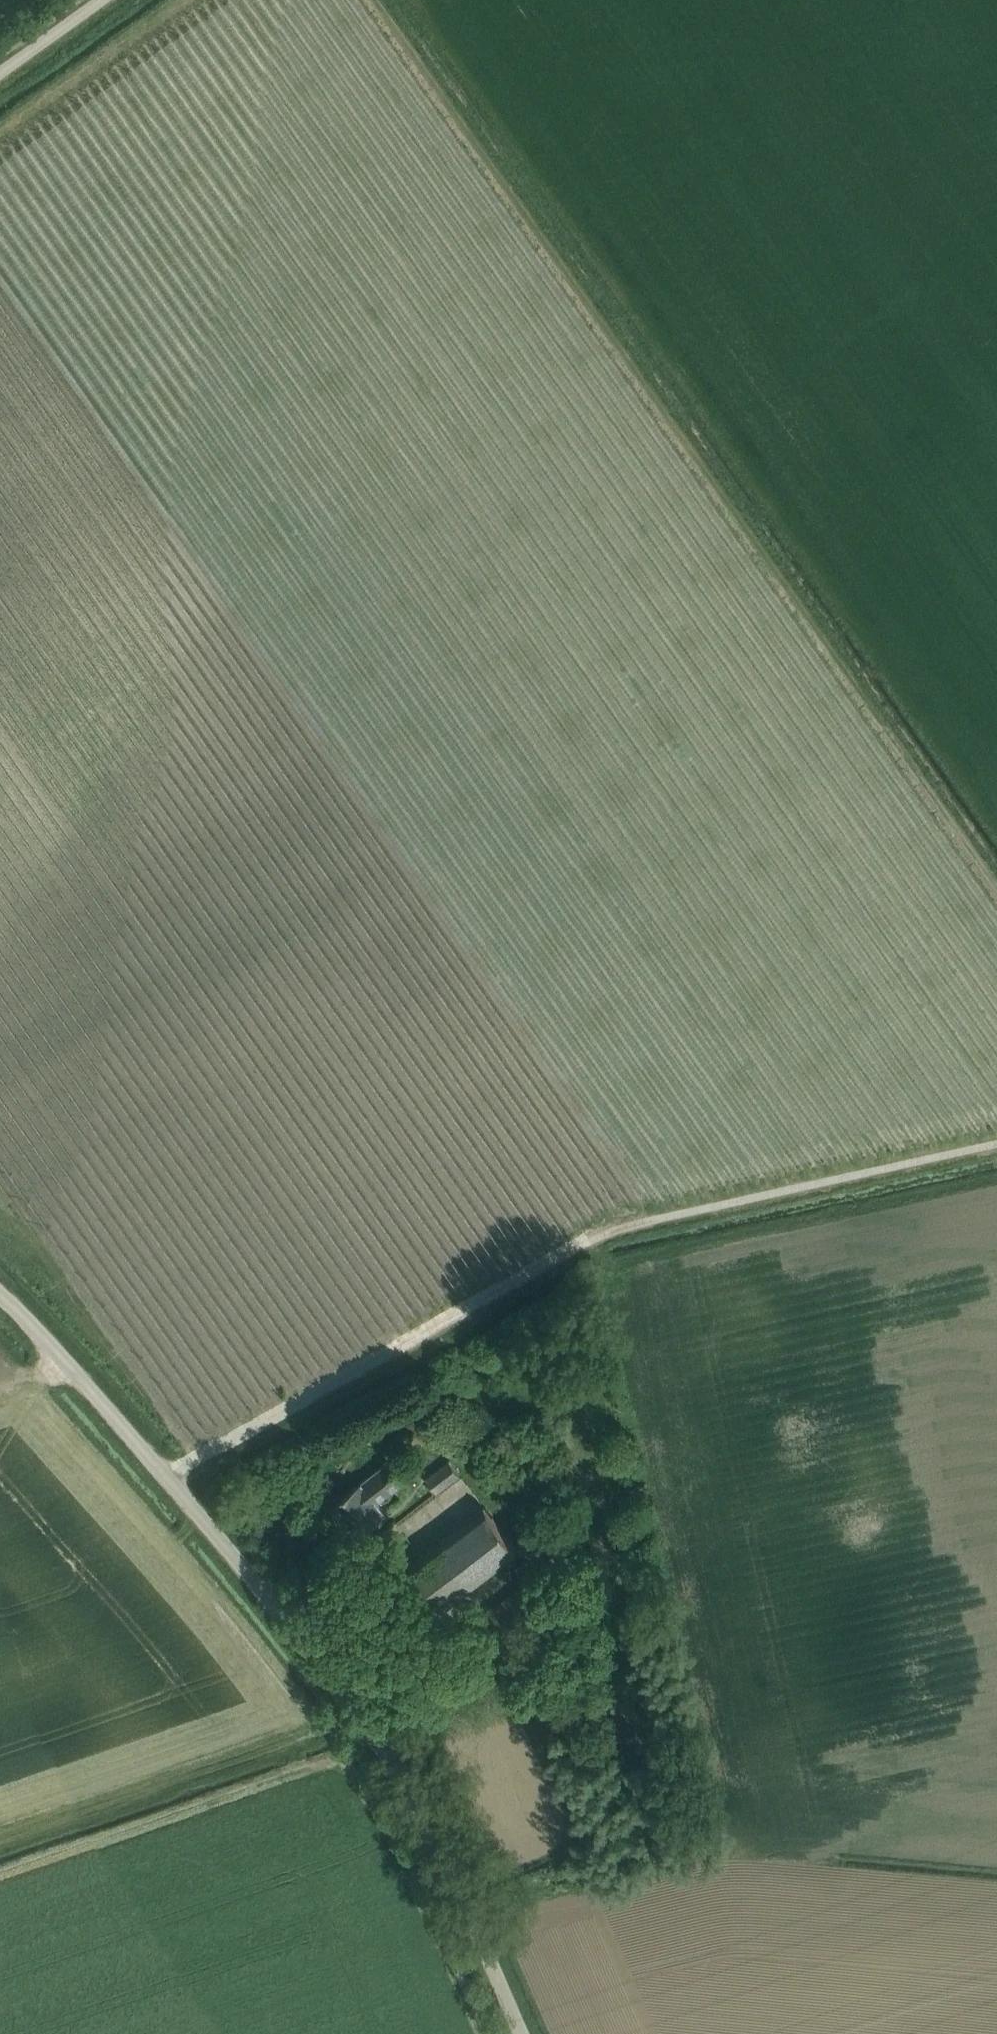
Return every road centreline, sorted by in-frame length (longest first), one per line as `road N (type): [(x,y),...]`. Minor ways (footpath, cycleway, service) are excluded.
road 1 (unclassified): [(507,2033),(378,1756),(193,1522),(0,1307)]
road 2 (unclassified): [(0,74),(102,0)]

